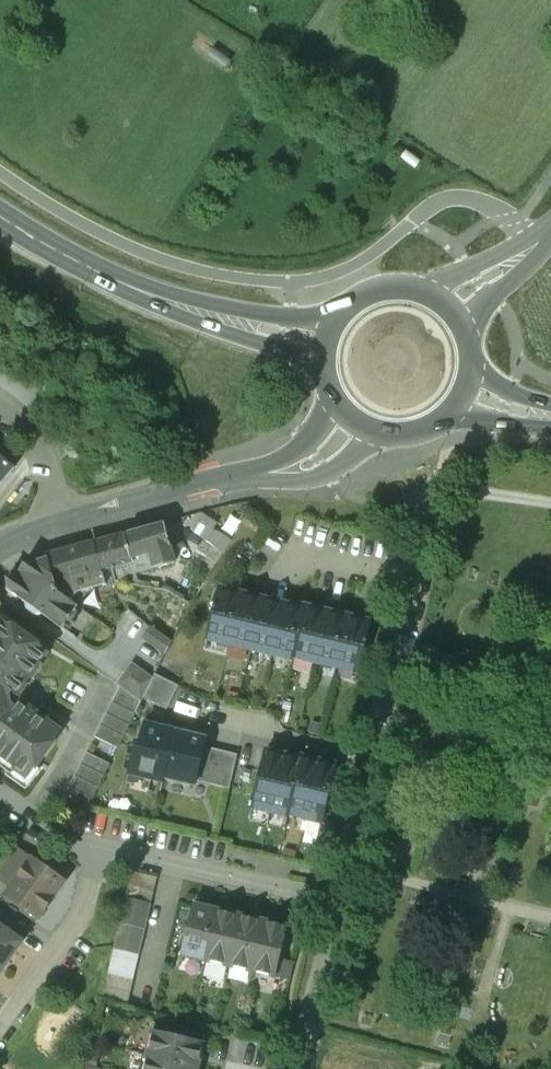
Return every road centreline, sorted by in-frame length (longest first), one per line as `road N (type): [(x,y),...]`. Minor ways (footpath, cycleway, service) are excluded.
road 1 (secondary): [(0,216),(175,304),(326,344)]
road 2 (residential): [(63,526),(193,489),(302,470),(354,422)]
road 3 (residential): [(337,899),(96,846)]
road 4 (residential): [(96,846),(80,912),(0,1023)]
road 5 (residential): [(370,757),(193,708)]
road 6 (residential): [(370,757),(412,580)]
road 7 (residential): [(412,580),(308,555),(280,579),(244,572)]
road 8 (residential): [(299,1068),(337,899)]
road 9 (secondary): [(447,305),(400,287),(376,291),(336,321),(326,344)]
road 10 (residential): [(337,899),(370,757)]
road 11 (residential): [(0,410),(30,433),(56,474),(63,526)]
road 12 (secondary): [(354,422),(405,437),(431,430),(468,392)]
road 13 (tertiary): [(550,230),(447,305)]

